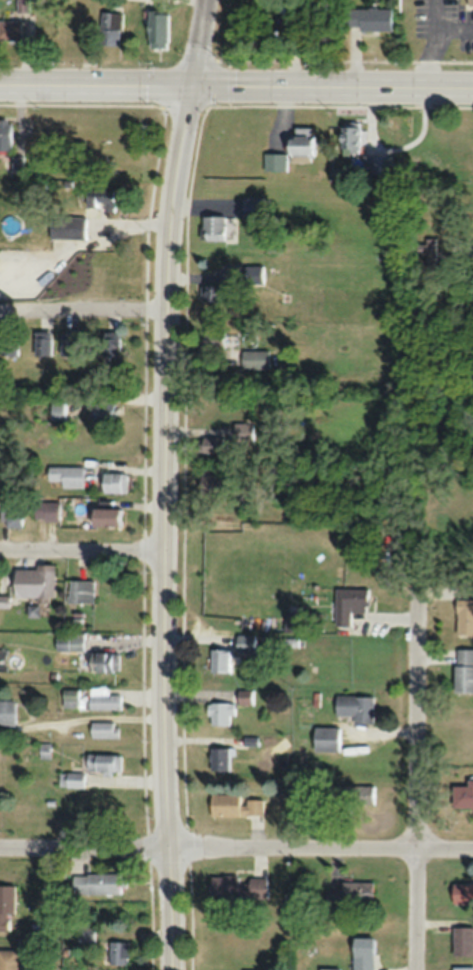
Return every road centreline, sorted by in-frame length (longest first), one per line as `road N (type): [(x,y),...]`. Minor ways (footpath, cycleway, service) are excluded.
road 1 (tertiary): [(170,969),(167,255),(192,84)]
road 2 (tertiary): [(472,86),(0,83)]
road 3 (residential): [(0,844),(472,845)]
road 4 (residential): [(416,969),(420,595)]
road 5 (residential): [(0,548),(167,548)]
road 6 (residential): [(0,308),(167,308)]

